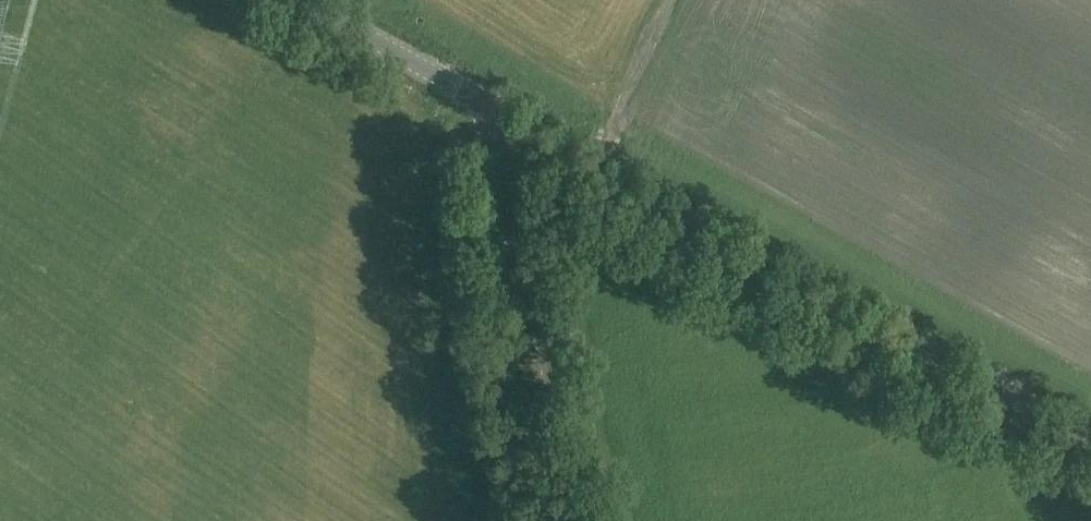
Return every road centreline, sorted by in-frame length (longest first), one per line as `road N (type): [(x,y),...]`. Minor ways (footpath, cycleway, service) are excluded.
road 1 (secondary): [(1090,436),(495,108)]
road 2 (unclassified): [(570,520),(521,264),(497,189),(495,108)]
road 3 (secondary): [(495,108),(302,0)]

